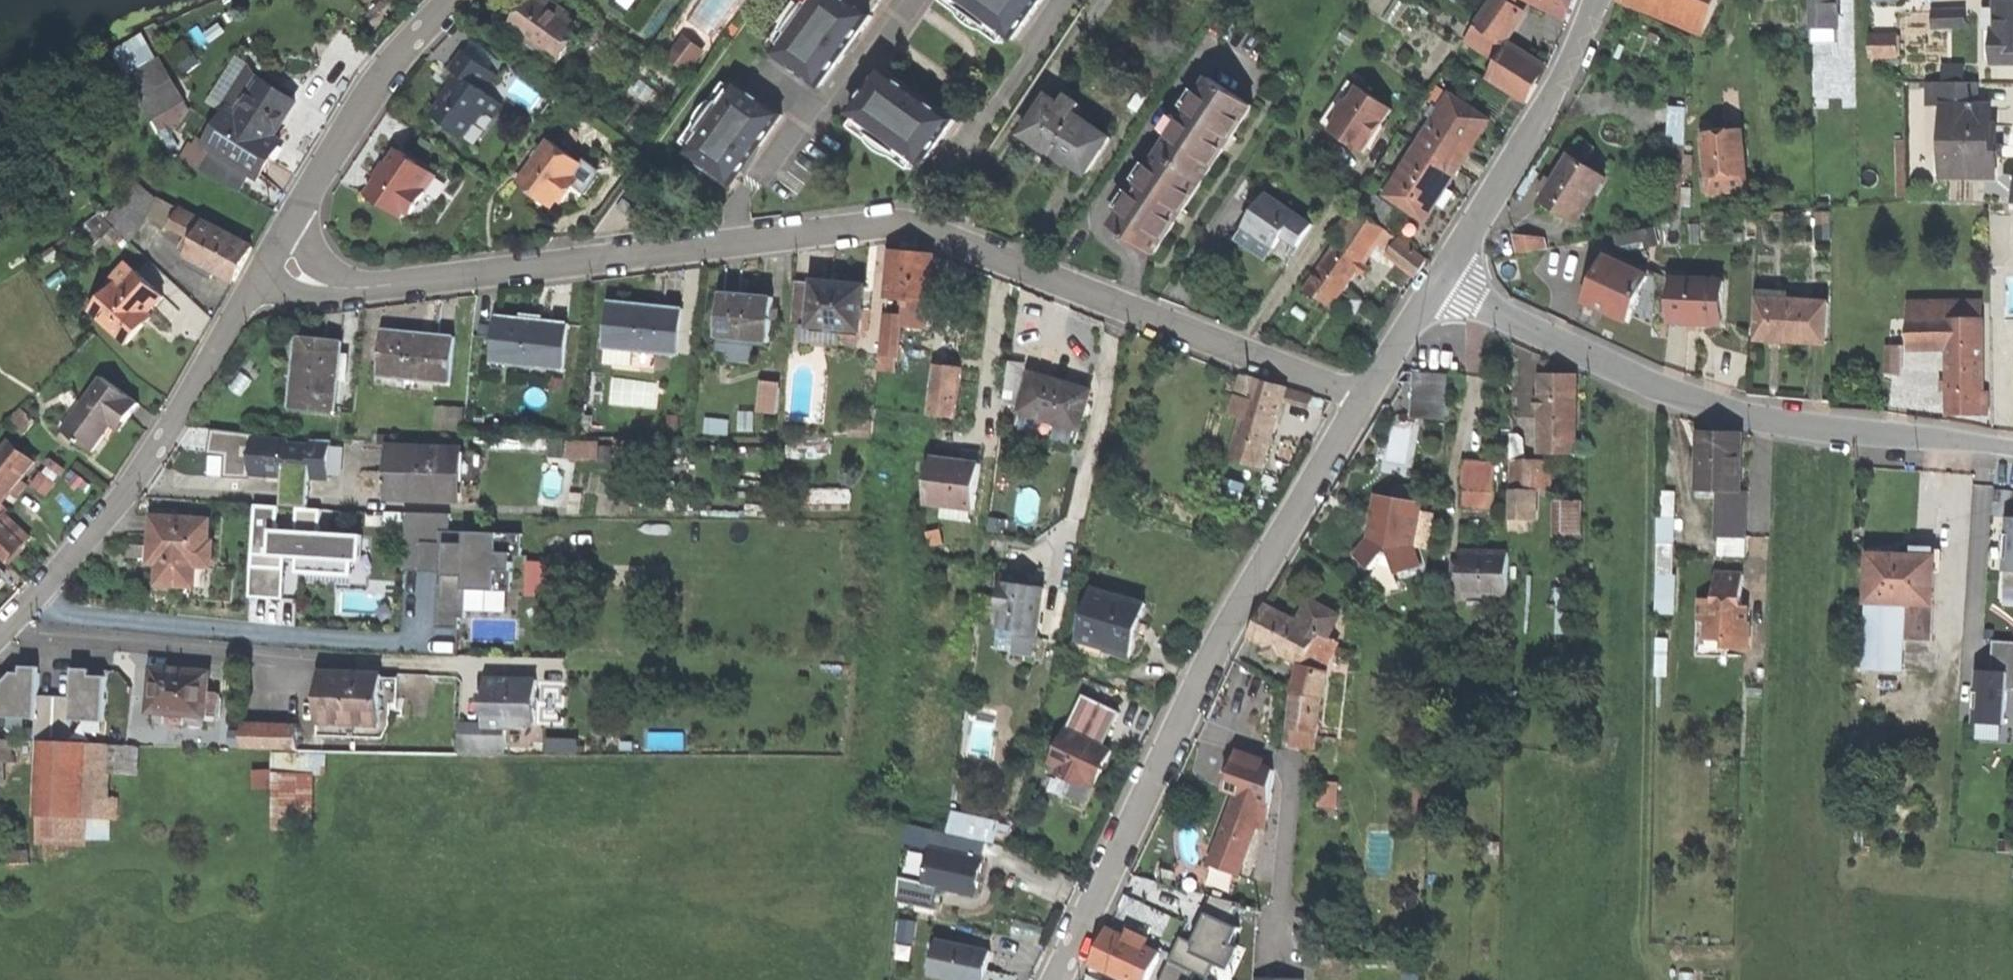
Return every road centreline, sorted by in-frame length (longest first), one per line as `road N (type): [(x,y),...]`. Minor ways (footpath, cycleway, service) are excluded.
road 1 (residential): [(1367,401),(1224,635),(1058,979)]
road 2 (residential): [(1439,283),(1706,404),(1799,426),(2012,447)]
road 3 (residential): [(908,225),(1367,401)]
road 4 (residential): [(254,285),(132,482),(0,631)]
road 5 (residential): [(365,288),(729,244)]
road 6 (residential): [(1598,0),(1531,135),(1439,283)]
road 7 (residential): [(729,244),(750,185),(795,129),(849,91),(914,0)]
road 8 (residential): [(450,0),(390,68),(286,235)]
road 9 (residential): [(1067,0),(908,225)]
road 10 (residential): [(729,244),(908,225)]
road 11 (residential): [(1439,283),(1367,401)]

